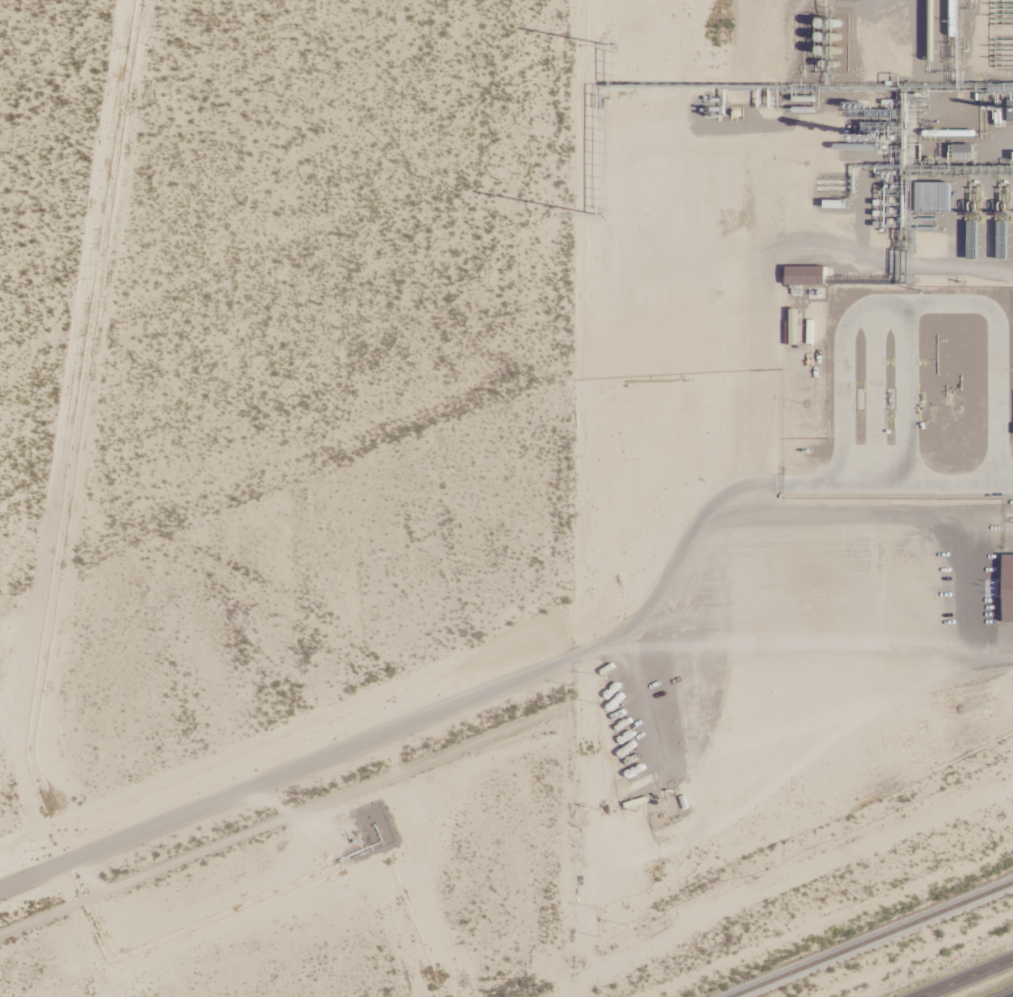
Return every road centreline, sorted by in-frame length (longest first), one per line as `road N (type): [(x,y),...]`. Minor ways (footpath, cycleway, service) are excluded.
road 1 (track): [(0,893),(567,663)]

